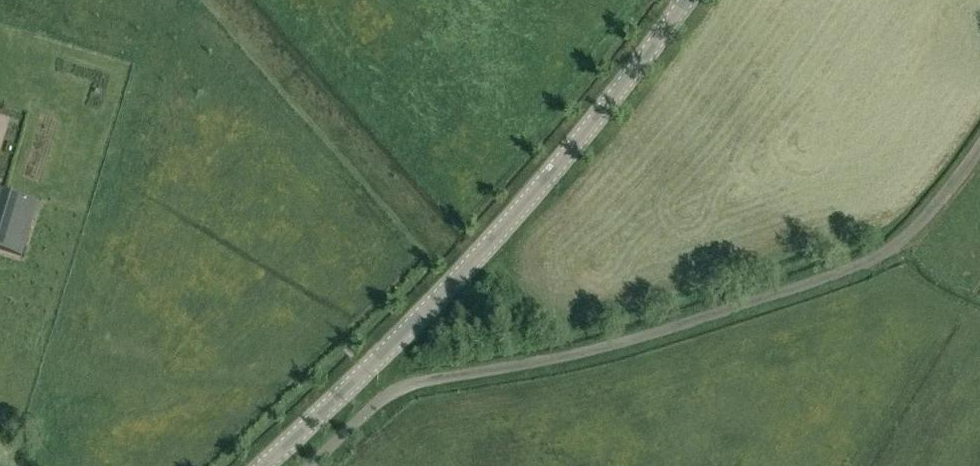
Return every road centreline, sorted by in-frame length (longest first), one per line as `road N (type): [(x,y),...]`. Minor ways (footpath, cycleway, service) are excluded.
road 1 (unclassified): [(307,465),(382,395),(590,347),(894,249),(927,217),(979,140)]
road 2 (tertiary): [(269,465),(382,363),(563,161),(683,0)]

